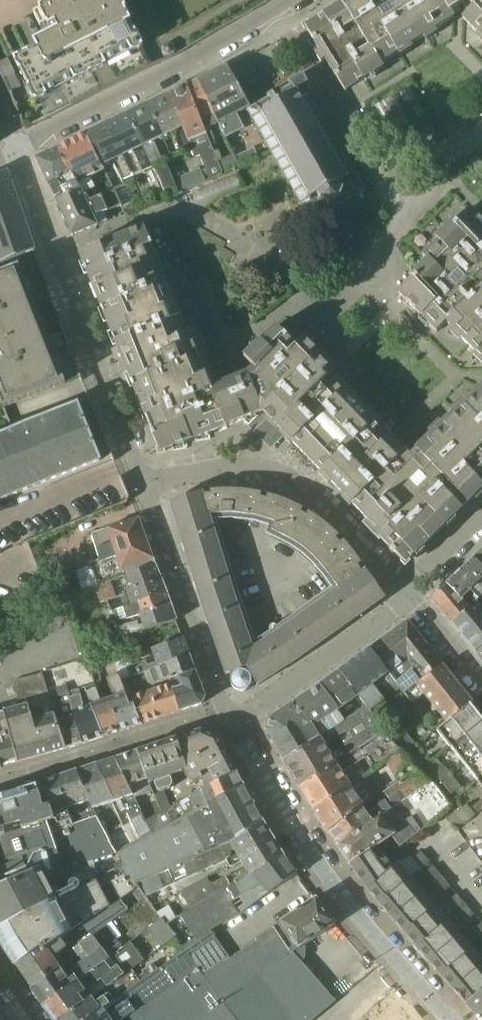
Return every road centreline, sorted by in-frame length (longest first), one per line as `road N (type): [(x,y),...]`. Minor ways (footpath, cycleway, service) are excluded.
road 1 (residential): [(19,149),(146,486)]
road 2 (residential): [(19,149),(294,0)]
road 3 (residential): [(146,486),(214,471),(292,481),(406,595)]
road 4 (residential): [(227,715),(146,486)]
road 5 (residential): [(227,715),(211,713),(0,777)]
road 6 (residential): [(406,595),(244,712),(227,715)]

